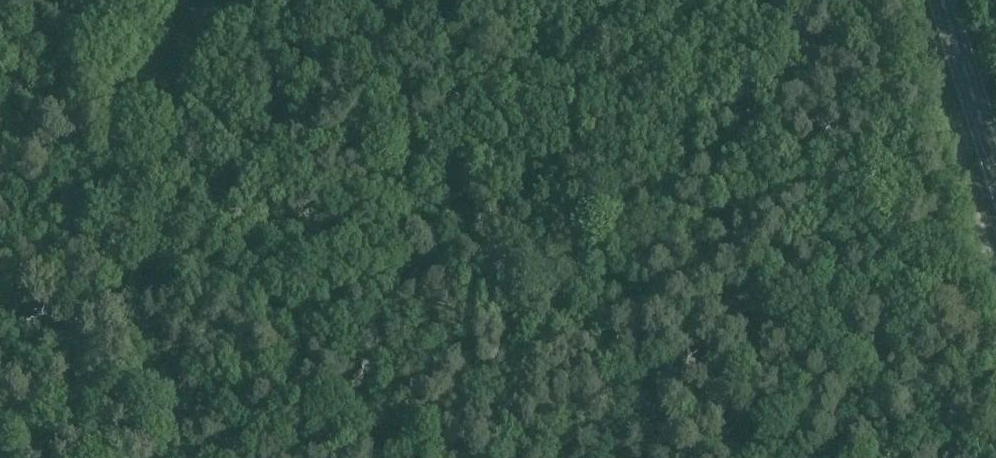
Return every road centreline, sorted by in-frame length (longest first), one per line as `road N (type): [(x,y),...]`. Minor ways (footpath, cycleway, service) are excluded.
road 1 (primary): [(995,166),(942,0)]

